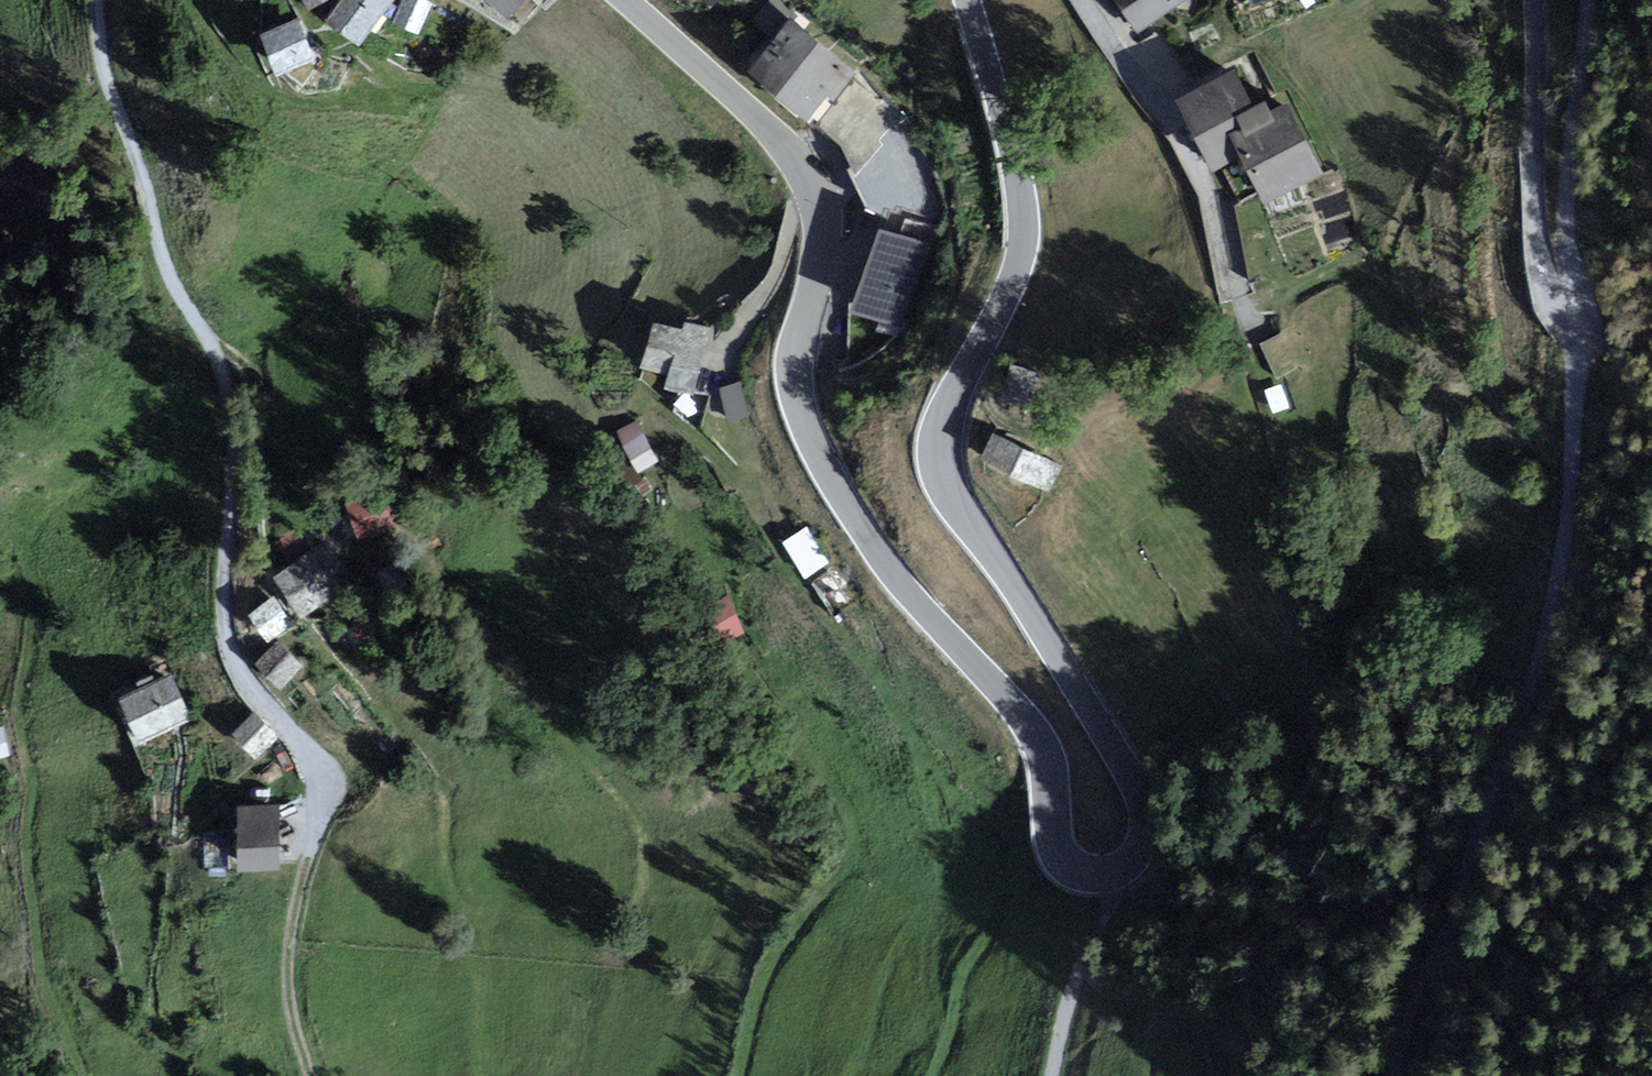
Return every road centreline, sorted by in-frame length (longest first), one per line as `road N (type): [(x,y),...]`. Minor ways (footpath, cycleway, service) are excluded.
road 1 (tertiary): [(622,0),(783,141),(817,185),(832,229),(801,382),(824,458),(870,541),(1029,723),(1050,765),(1056,843),(1070,866),(1125,884)]
road 2 (tertiary): [(1125,884),(1149,869),(1155,844),(1147,808),(950,491),(945,441),(960,391),(1023,278),(1033,227),(972,0)]
road 3 (residential): [(105,0),(110,65),(179,283),(237,375),(246,412),(231,649),(332,777)]
road 4 (residential): [(1404,1075),(1523,724),(1565,544),(1579,295)]
road 5 (residential): [(1249,328),(1220,206),(1192,150),(1085,0)]
road 6 (residential): [(1542,0),(1548,58),(1534,218),(1548,294),(1561,307),(1579,295)]
road 7 (residential): [(1579,295),(1574,175),(1594,0)]
road 8 (residential): [(1125,884),(1105,914),(1052,1075)]

